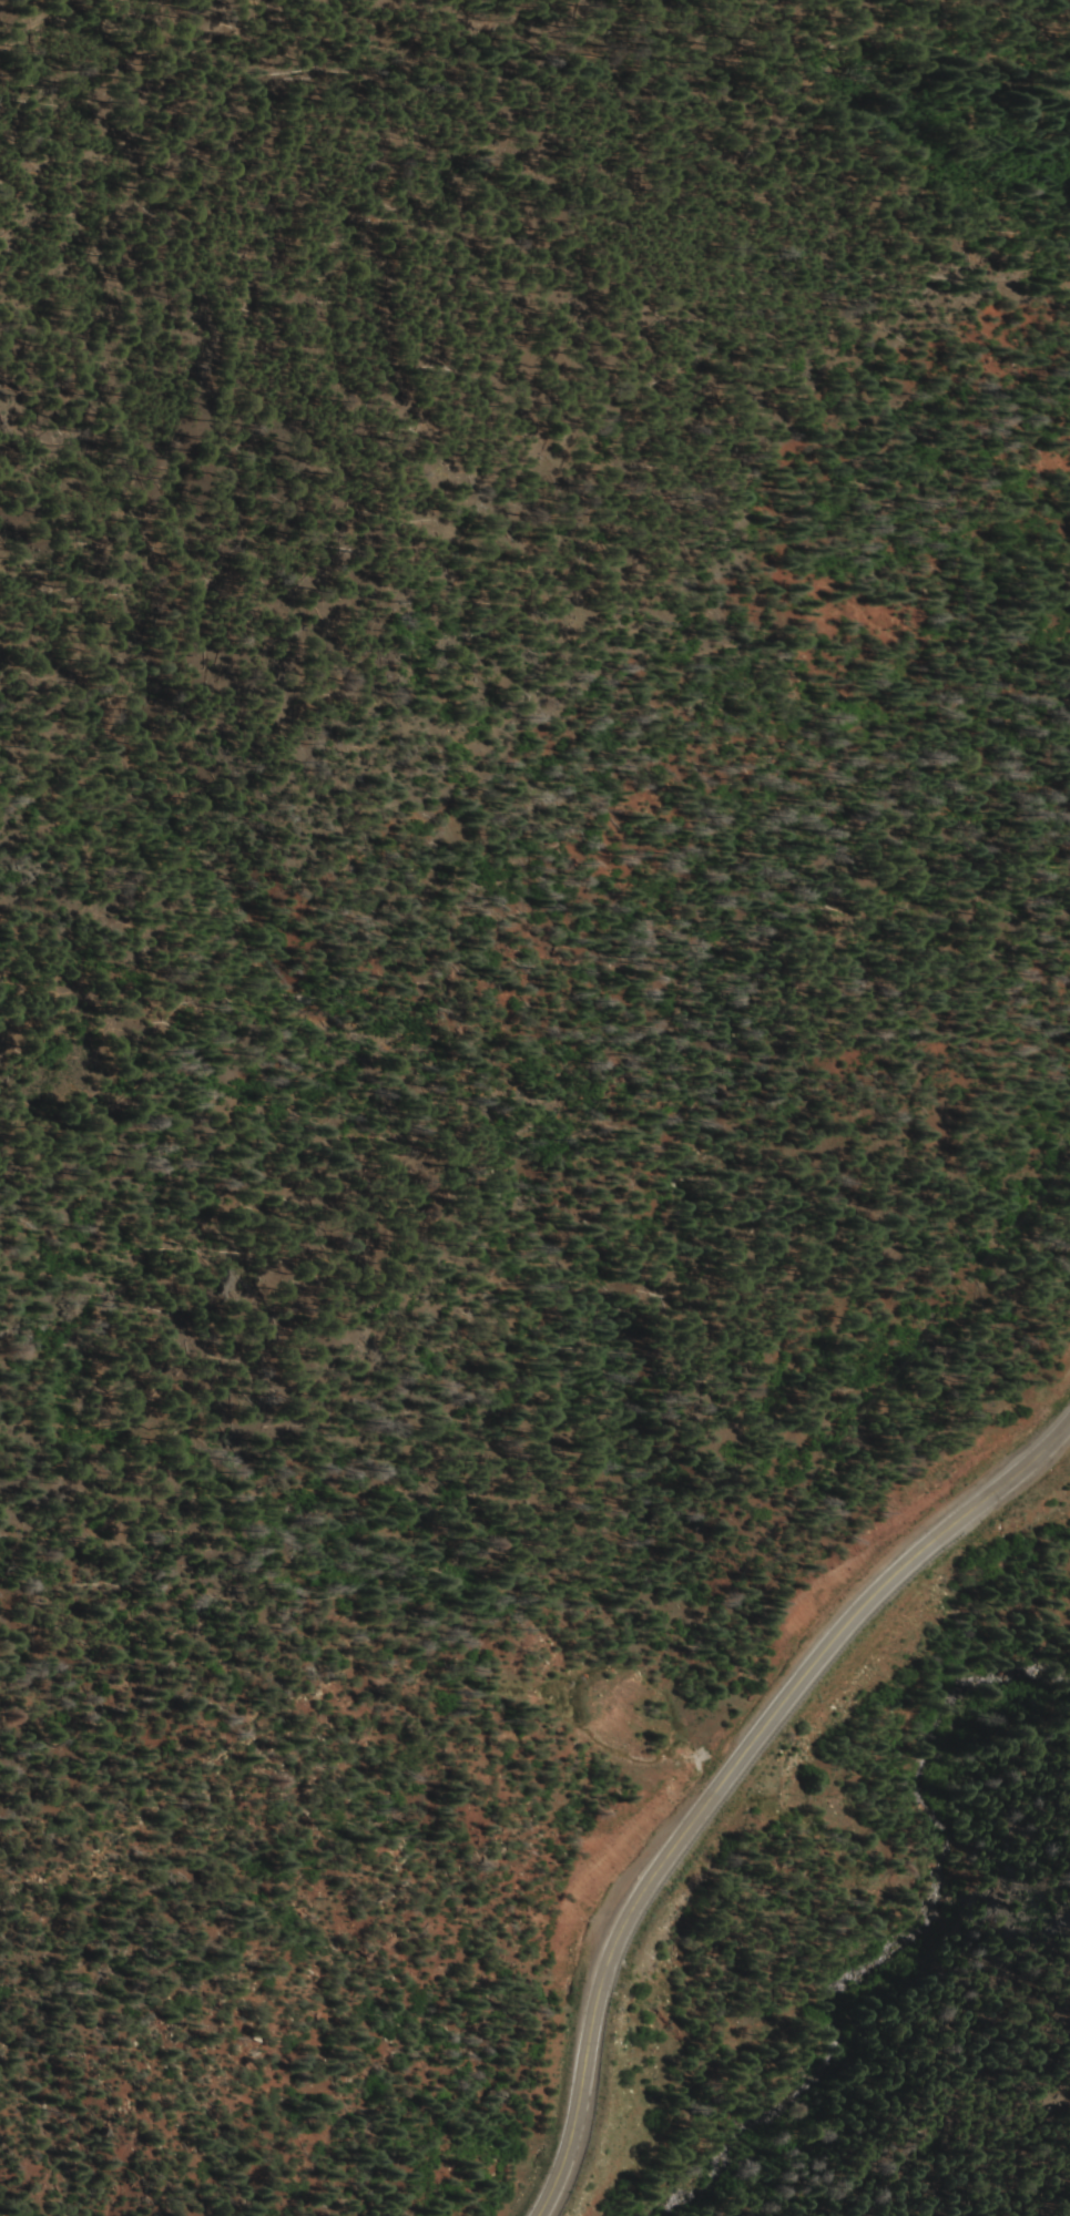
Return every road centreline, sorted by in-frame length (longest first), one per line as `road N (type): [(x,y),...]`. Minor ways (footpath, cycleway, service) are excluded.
road 1 (primary): [(534,2215),(564,2135),(603,1961),(672,1847),(788,1687),(873,1593),(1069,1425)]

